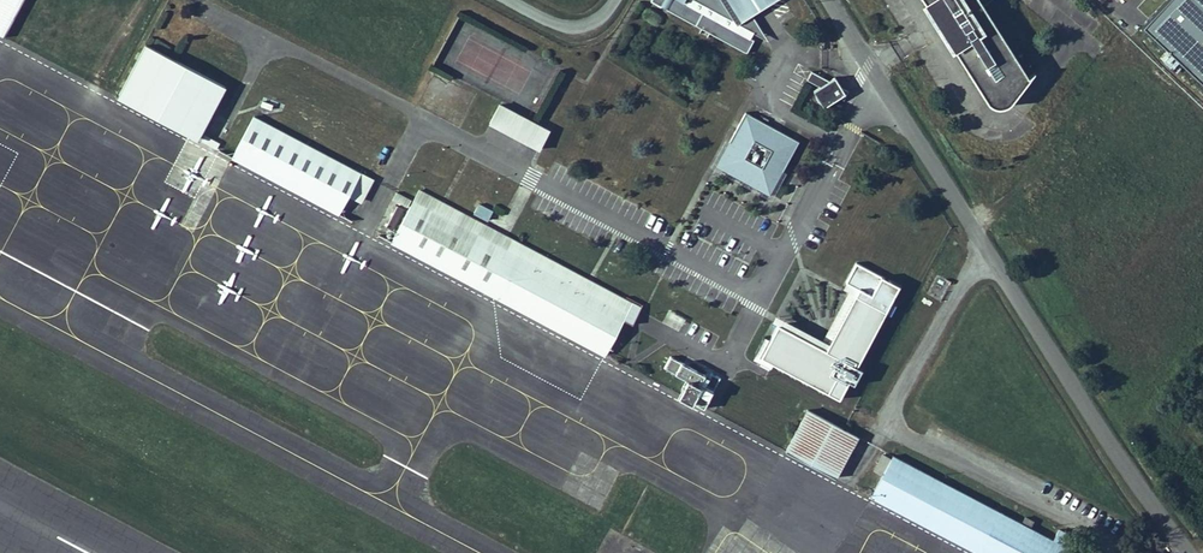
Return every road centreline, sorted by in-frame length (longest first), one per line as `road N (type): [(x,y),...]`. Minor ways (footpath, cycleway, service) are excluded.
road 1 (tertiary): [(1192,552),(1088,406),(833,0)]

